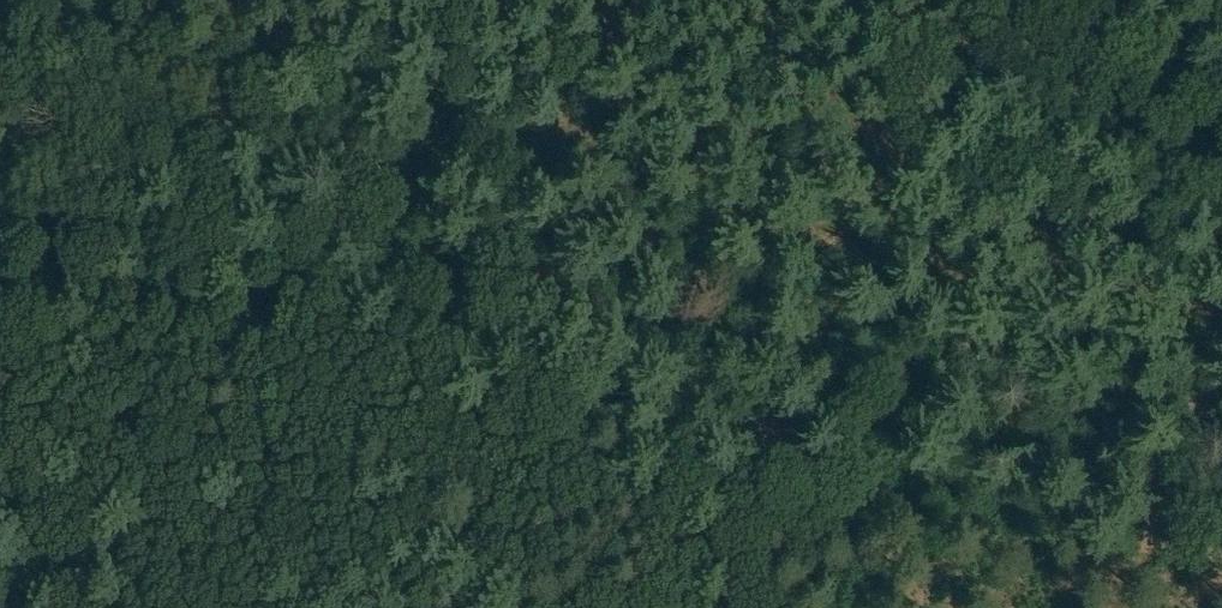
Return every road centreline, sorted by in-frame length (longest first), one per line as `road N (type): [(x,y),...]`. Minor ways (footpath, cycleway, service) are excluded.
road 1 (track): [(0,328),(52,0)]
road 2 (track): [(1221,105),(1054,0)]

